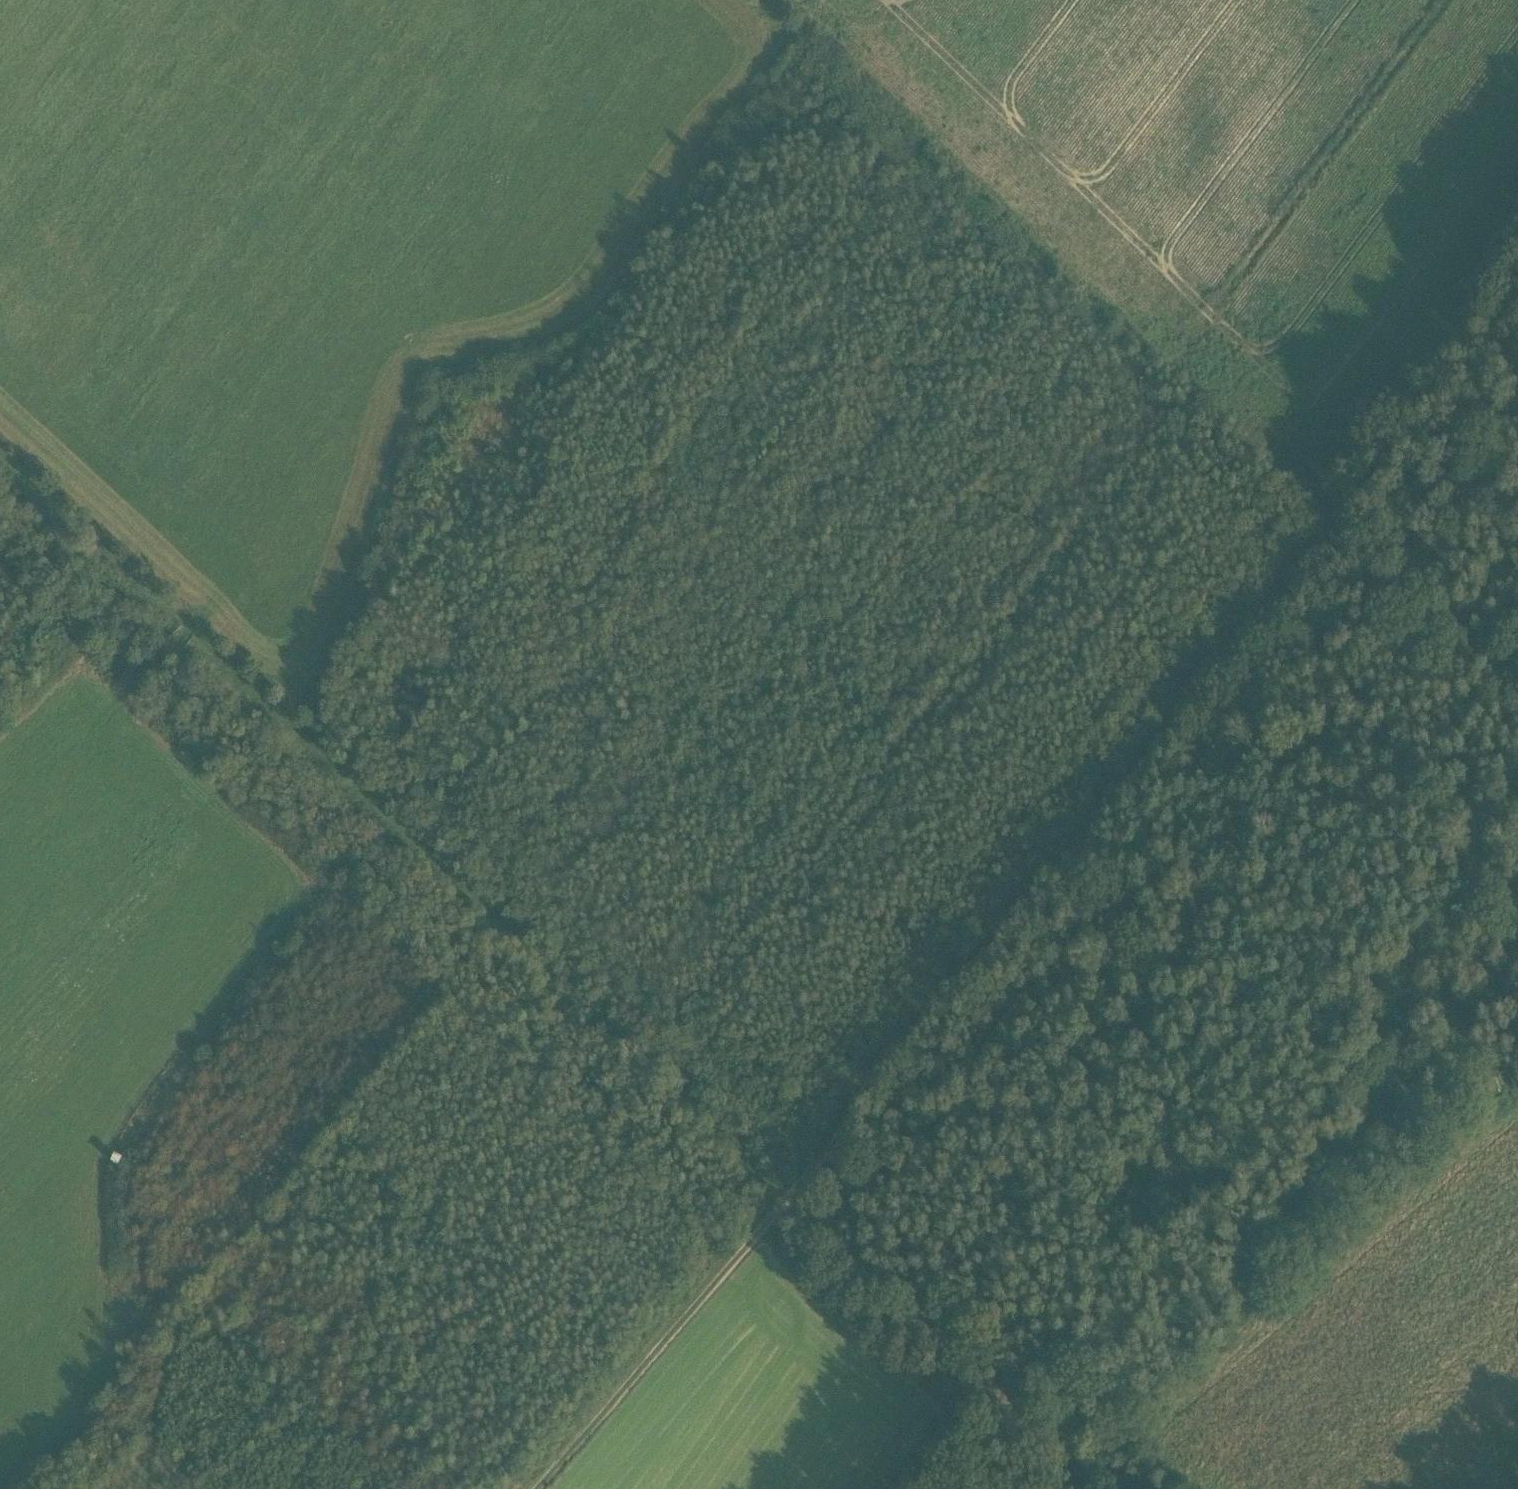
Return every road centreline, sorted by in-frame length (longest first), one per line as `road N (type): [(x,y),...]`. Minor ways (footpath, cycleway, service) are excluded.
road 1 (track): [(787,1206),(1150,775),(1517,315)]
road 2 (track): [(537,1488),(787,1206)]
road 3 (track): [(1031,1419),(787,1206)]

